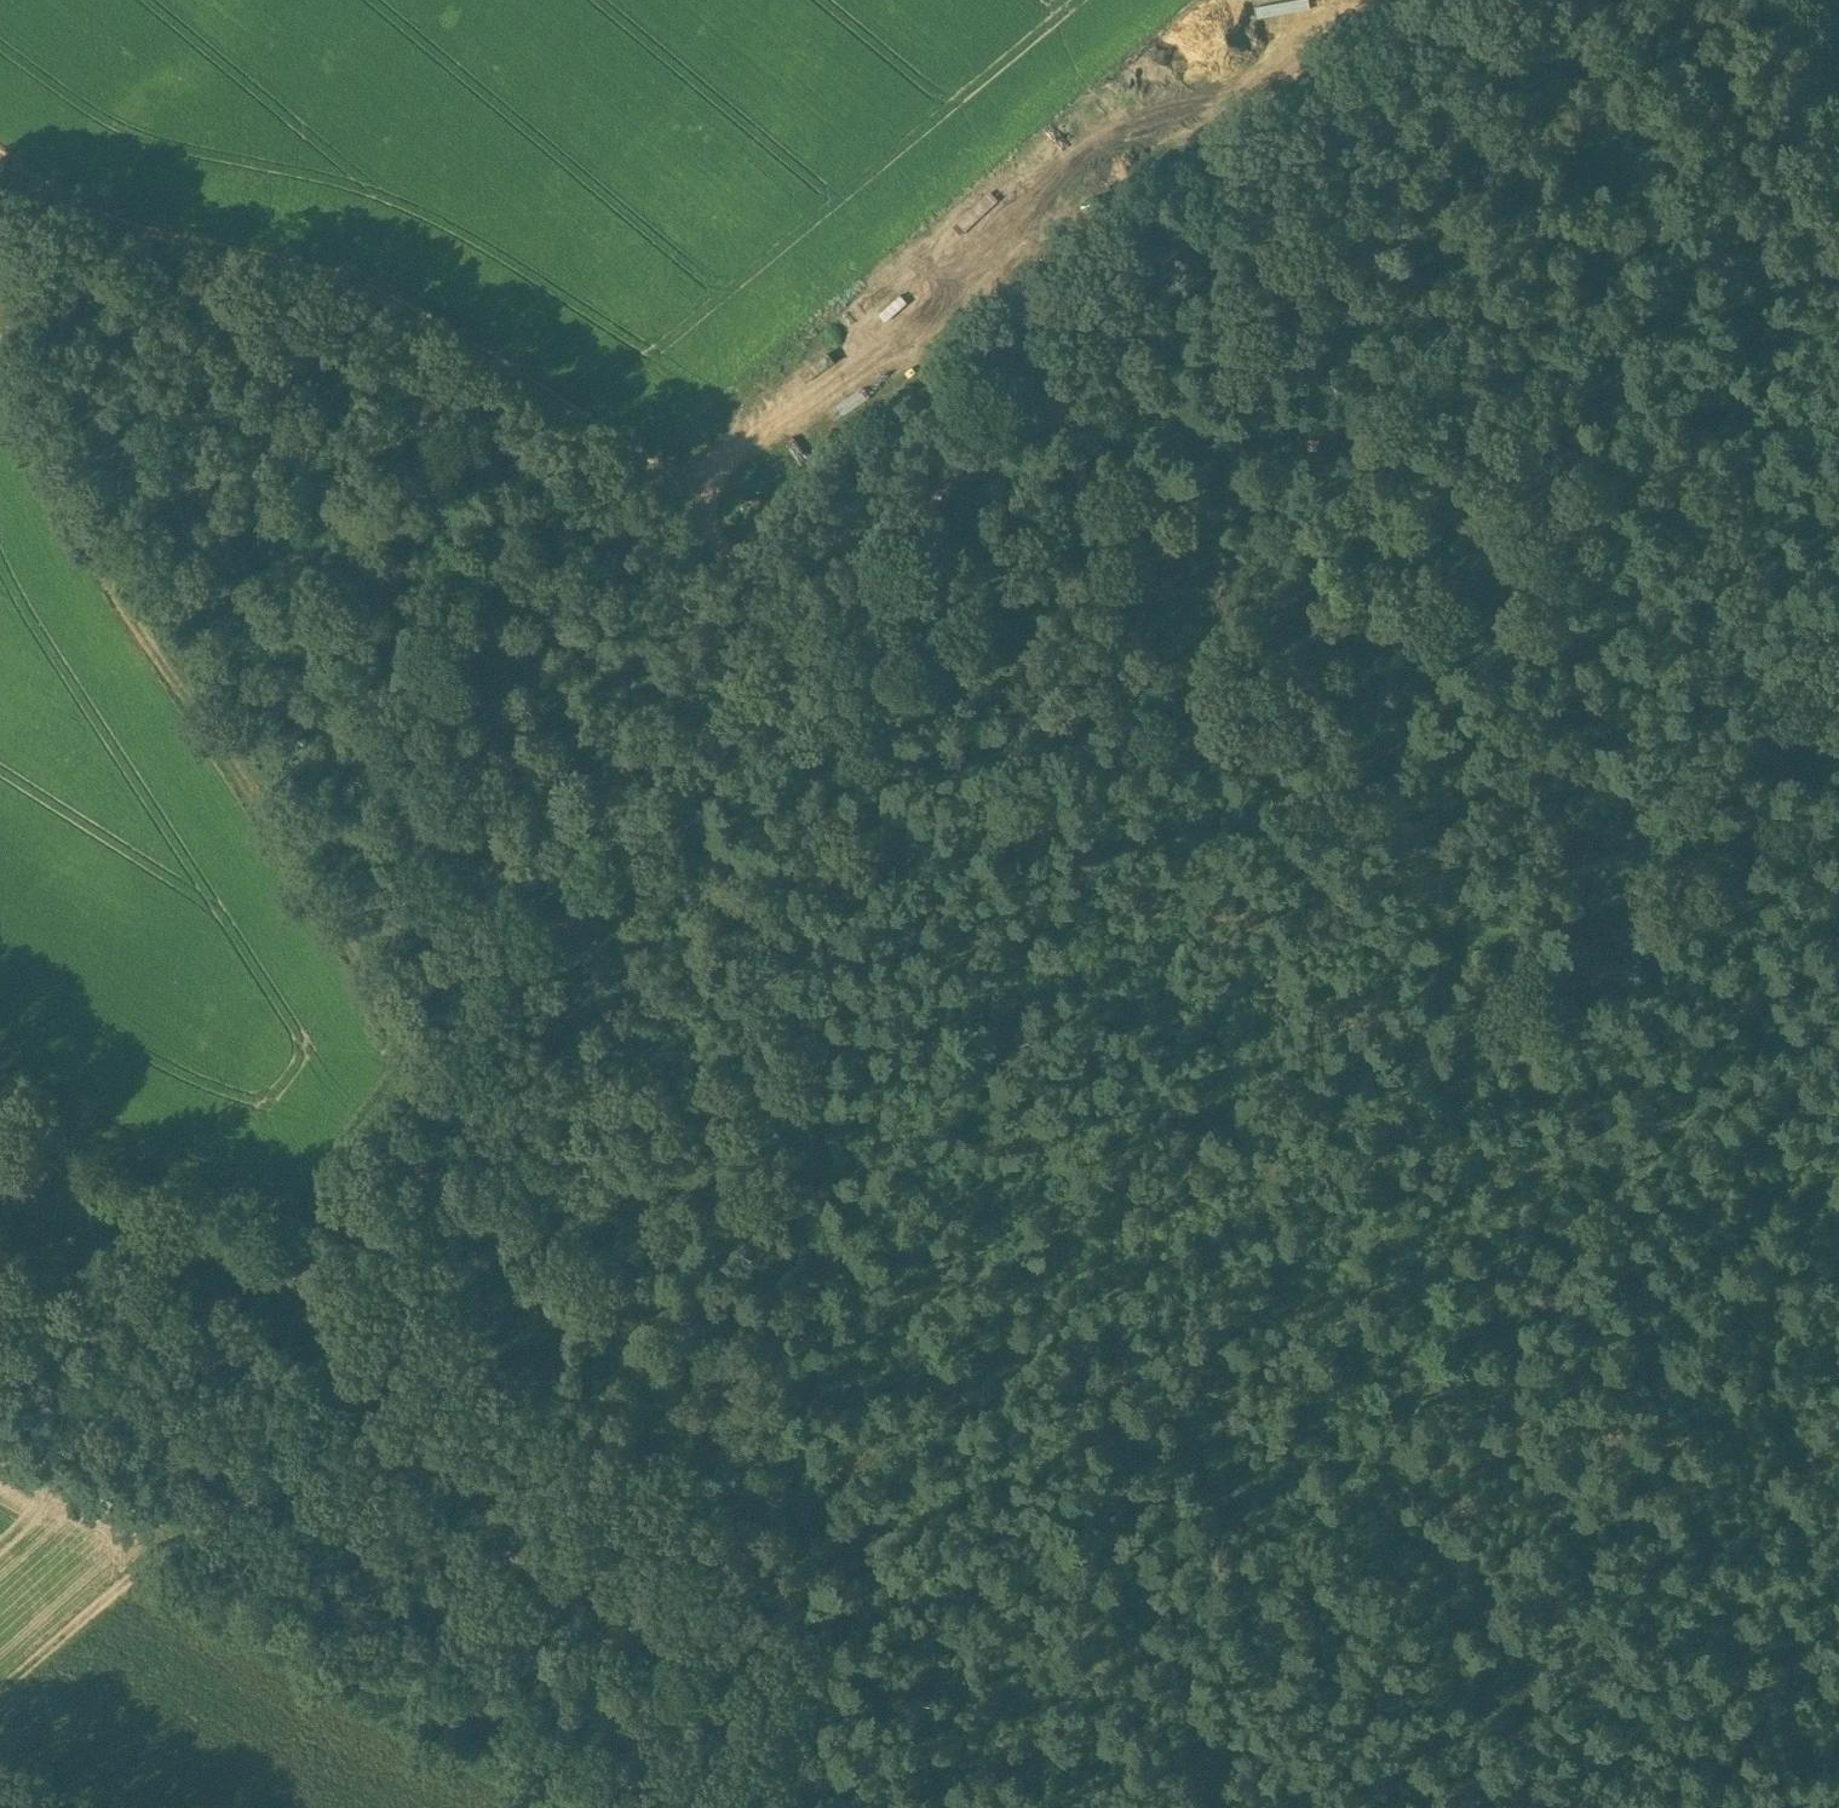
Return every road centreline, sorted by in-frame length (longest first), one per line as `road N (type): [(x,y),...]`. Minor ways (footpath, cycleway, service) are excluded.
road 1 (track): [(0,1689),(354,1426),(378,1388),(405,1255),(413,1165),(448,1083),(576,907),(720,767),(857,592)]
road 2 (track): [(1717,1549),(1669,1347),(1619,1192),(1426,855),(1253,741),(1054,703),(960,655)]
road 3 (track): [(857,592),(731,552),(641,454),(439,327),(298,267),(74,202),(0,162)]
road 4 (track): [(857,592),(1036,355),(1166,198),(1225,136),(1398,0)]
road 5 (track): [(1717,1549),(1803,1807)]
road 6 (track): [(784,689),(752,583),(731,552)]
road 7 (track): [(960,655),(857,592)]

